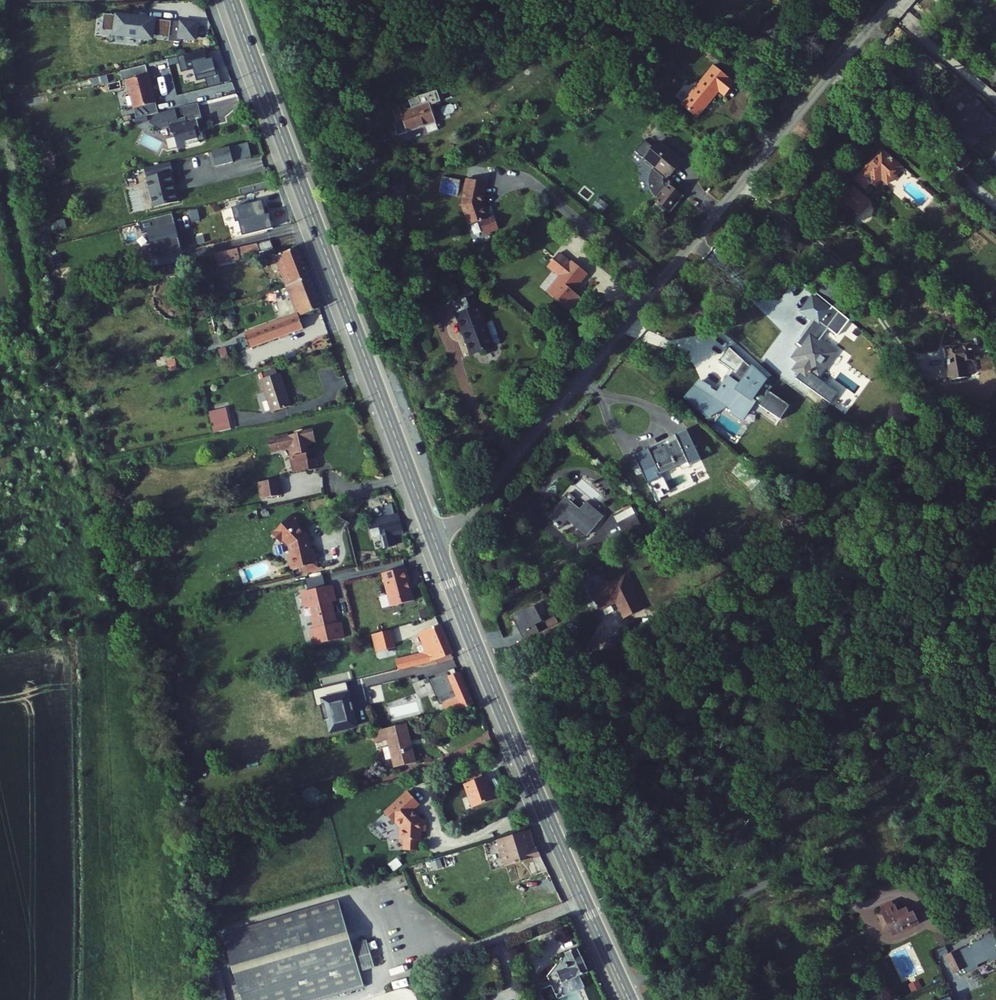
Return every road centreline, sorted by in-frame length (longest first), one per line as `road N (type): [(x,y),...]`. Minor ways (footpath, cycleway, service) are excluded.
road 1 (residential): [(892,0),(466,518),(432,534)]
road 2 (primary): [(232,0),(432,534)]
road 3 (primary): [(432,534),(630,999)]

